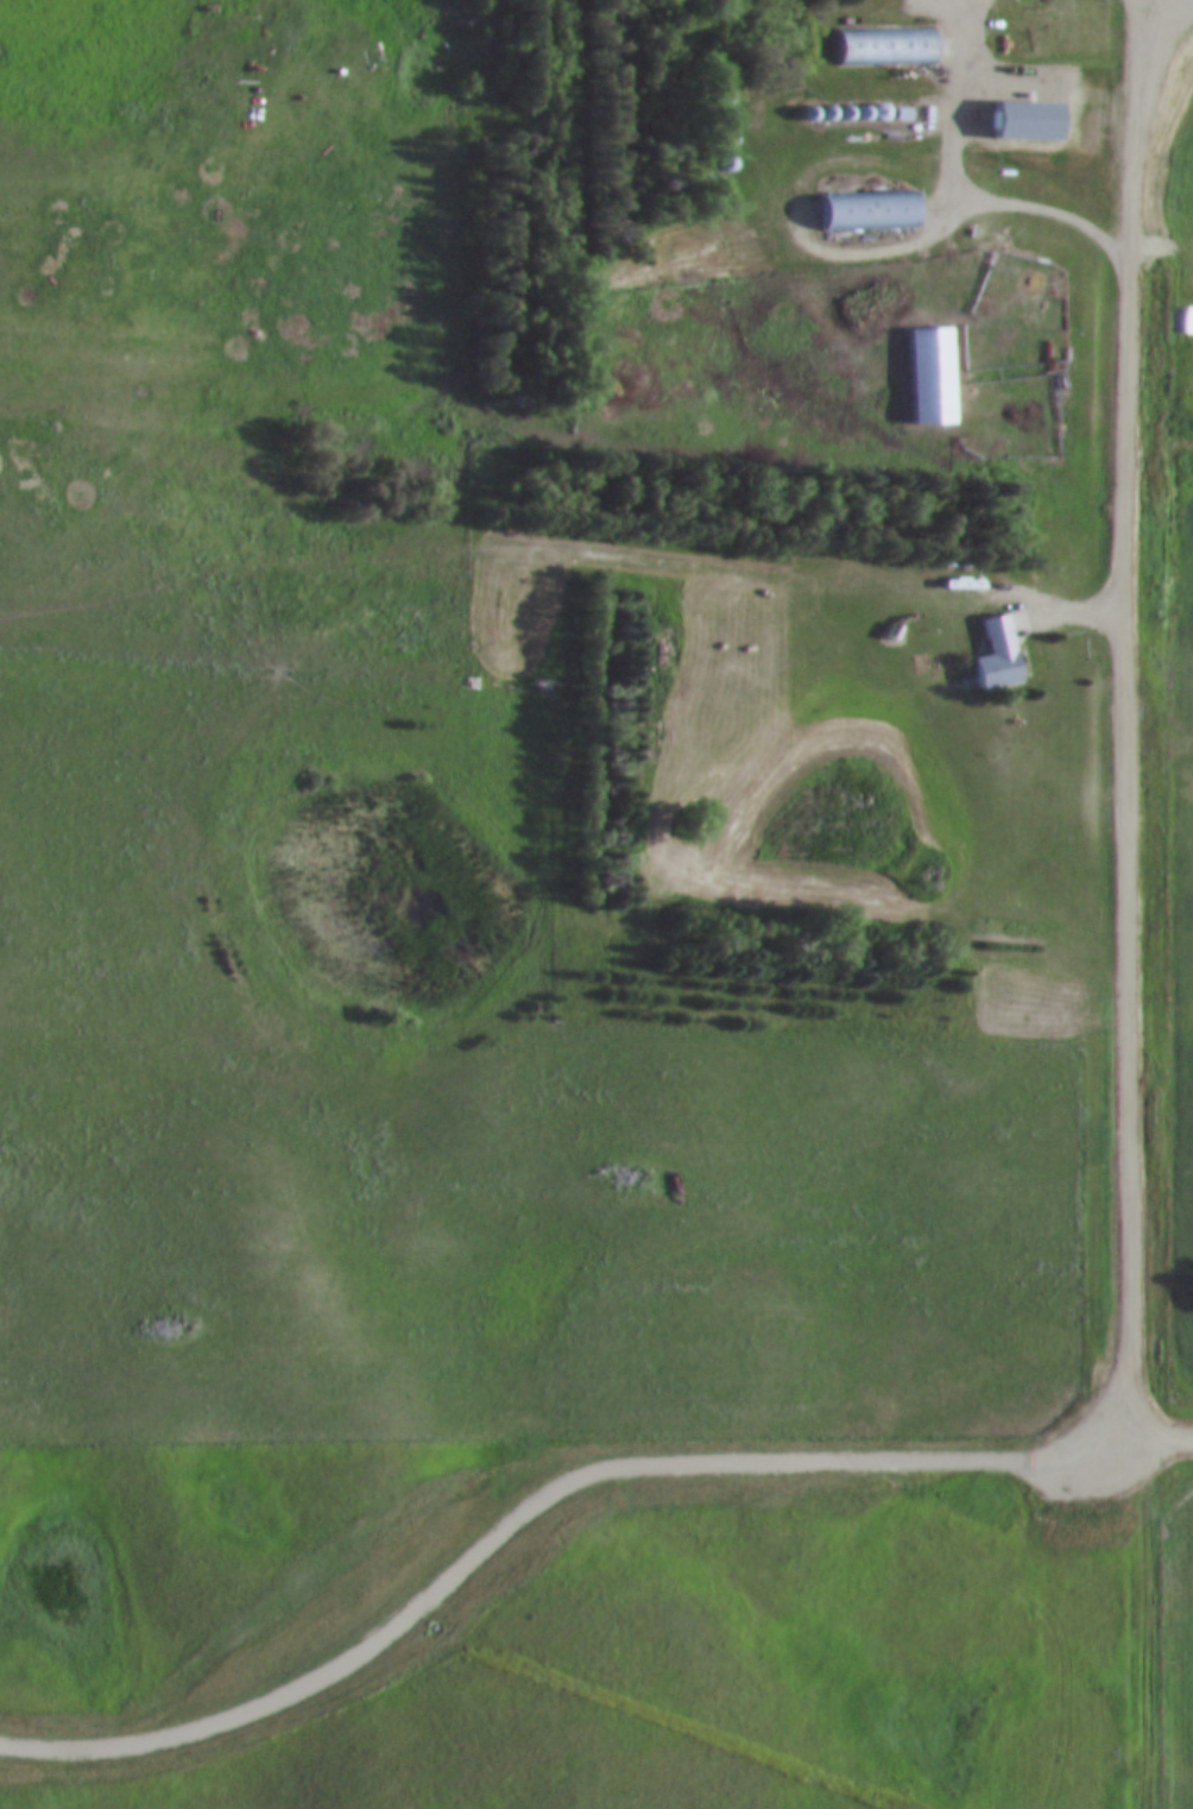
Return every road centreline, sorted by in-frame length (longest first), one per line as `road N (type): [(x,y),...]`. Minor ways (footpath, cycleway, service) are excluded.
road 1 (track): [(0,1756),(131,1756),(293,1690),(390,1630),(557,1480),(1141,1477)]
road 2 (track): [(1153,1418),(1141,1441),(1143,1808)]

